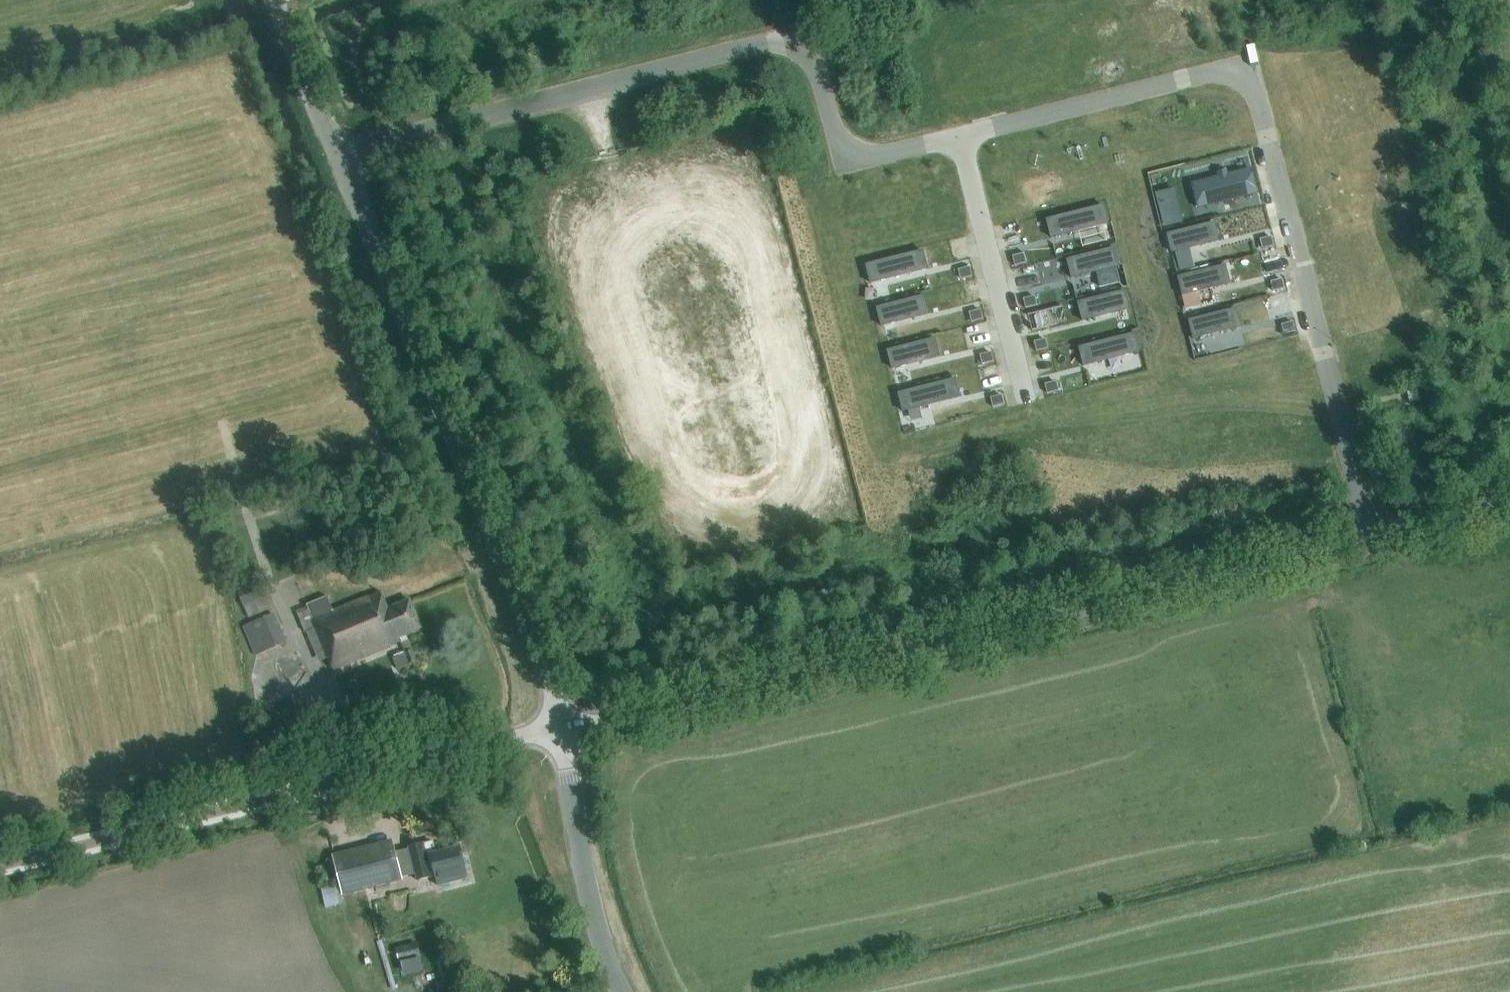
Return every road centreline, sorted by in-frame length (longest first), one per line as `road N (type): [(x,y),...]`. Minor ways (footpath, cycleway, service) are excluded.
road 1 (tertiary): [(558,727),(1368,529)]
road 2 (residential): [(1368,529),(1259,89),(1226,72),(957,138)]
road 3 (residential): [(957,138),(866,161),(840,151),(811,60),(793,43),(325,151)]
road 4 (tertiary): [(558,727),(325,151)]
road 5 (tertiary): [(558,727),(0,871)]
road 6 (tertiary): [(624,991),(605,957),(558,727)]
road 7 (residential): [(957,138),(1024,402)]
road 8 (tertiary): [(325,151),(264,0)]
road 9 (tertiary): [(1368,529),(1509,493)]

